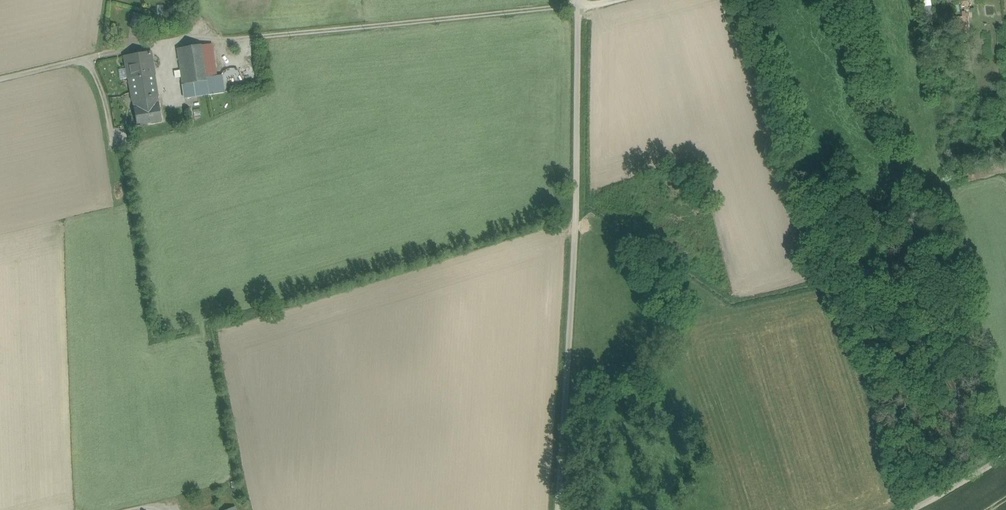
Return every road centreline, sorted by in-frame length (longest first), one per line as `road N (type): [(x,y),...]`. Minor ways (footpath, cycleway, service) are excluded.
road 1 (track): [(0,80),(205,39),(579,6)]
road 2 (track): [(558,509),(576,224),(579,0)]

